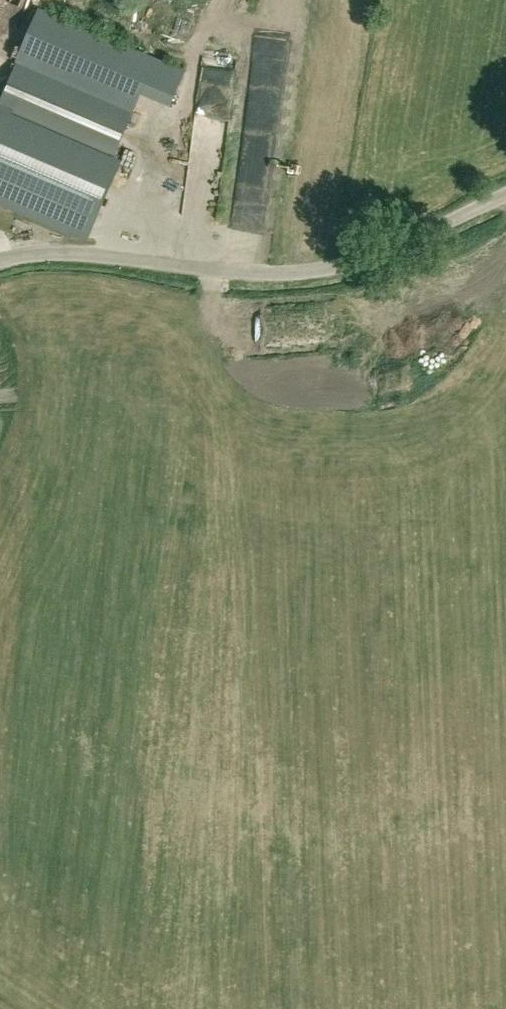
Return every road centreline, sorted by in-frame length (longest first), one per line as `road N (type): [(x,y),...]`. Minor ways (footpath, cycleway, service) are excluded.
road 1 (unclassified): [(0,260),(55,251),(224,270),(329,268),(380,254),(505,193)]

